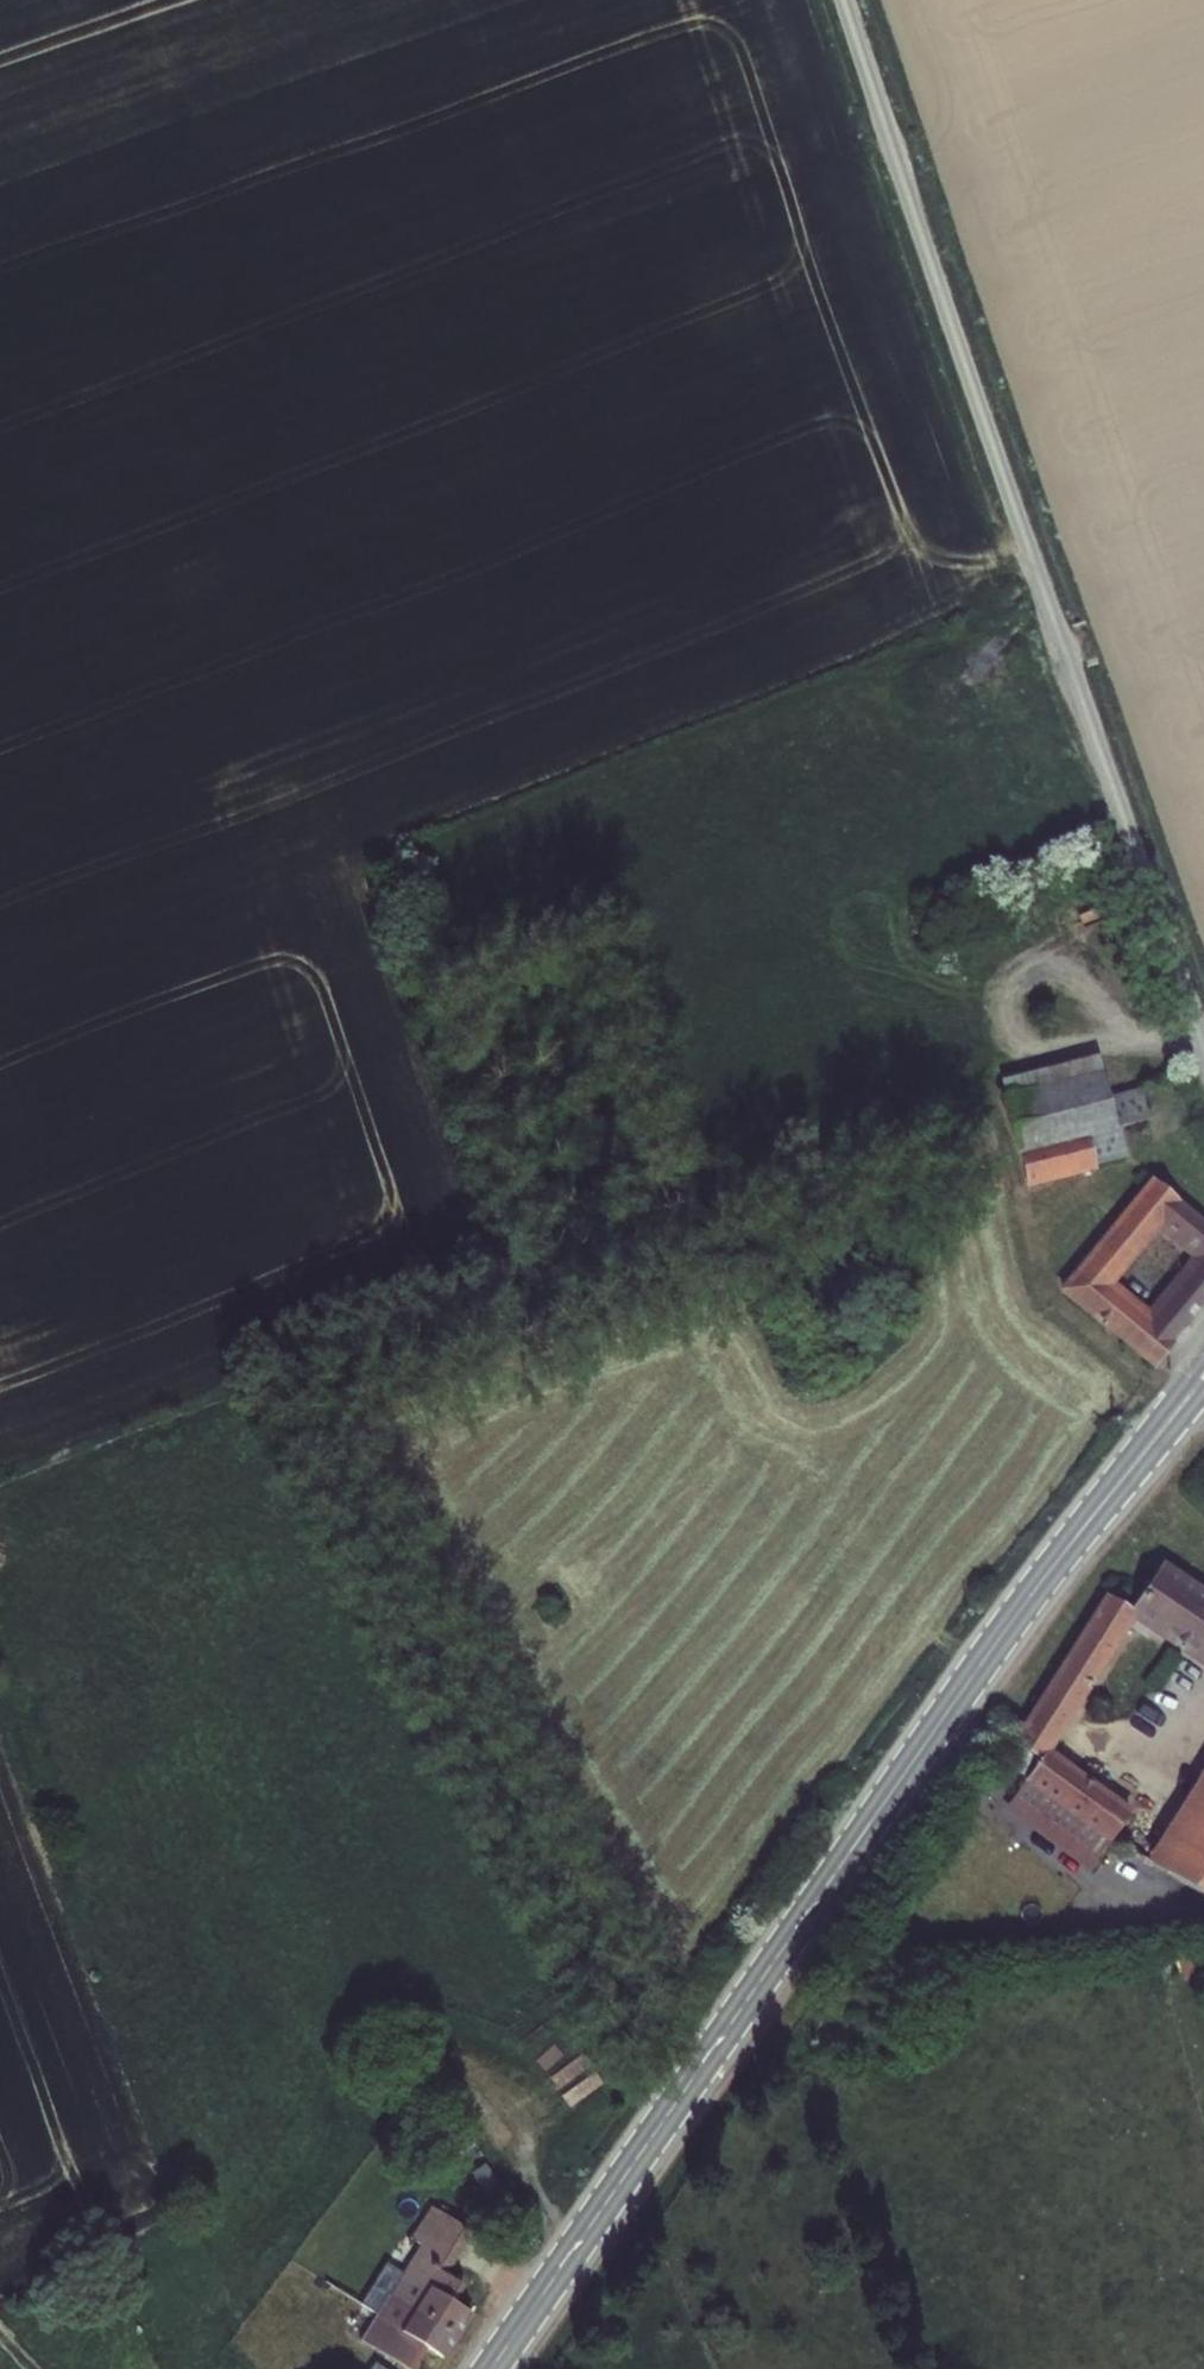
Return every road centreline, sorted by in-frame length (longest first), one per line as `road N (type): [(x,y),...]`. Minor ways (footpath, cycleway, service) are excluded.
road 1 (secondary): [(489,2368),(1023,1605),(1203,1378)]
road 2 (unclassified): [(843,0),(1203,1052)]

